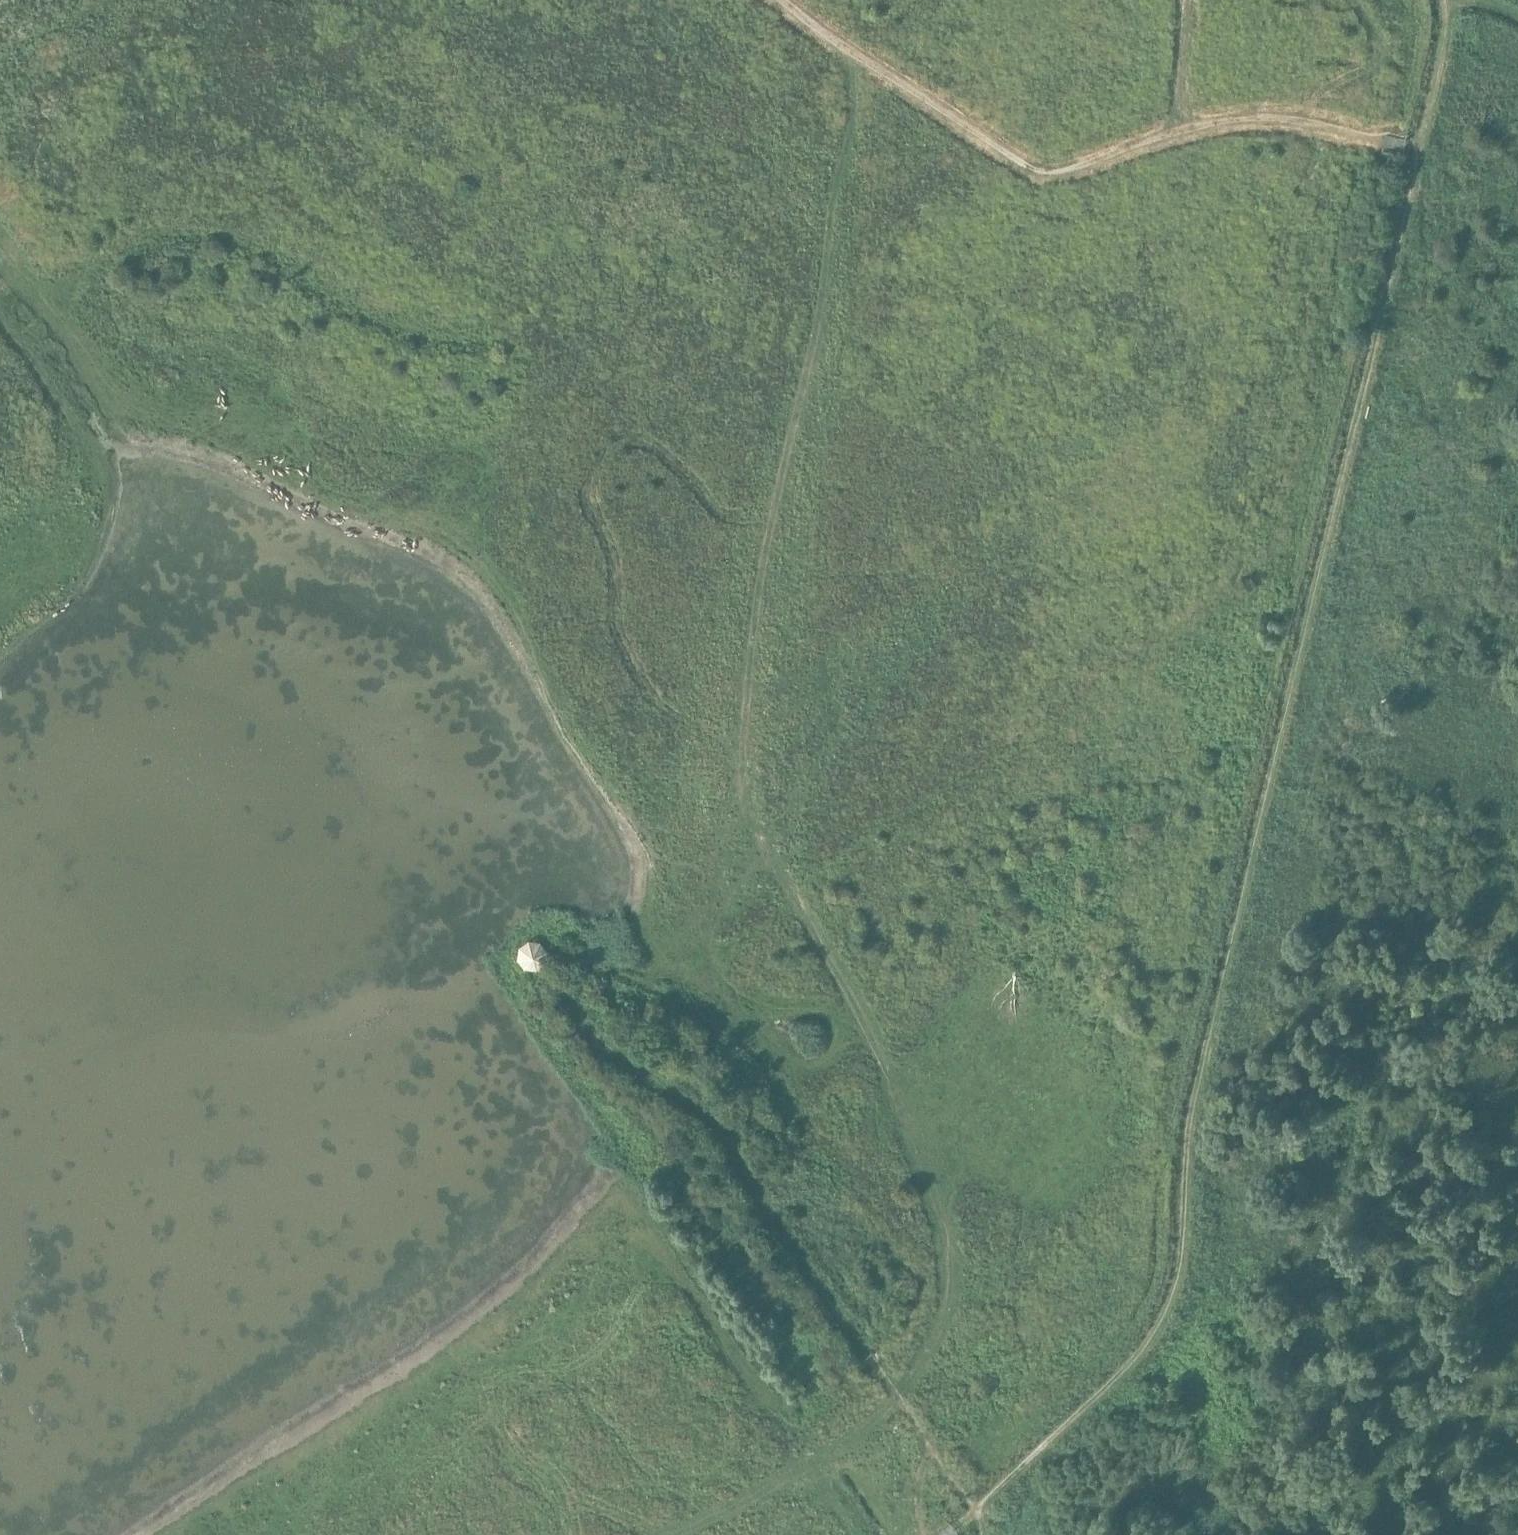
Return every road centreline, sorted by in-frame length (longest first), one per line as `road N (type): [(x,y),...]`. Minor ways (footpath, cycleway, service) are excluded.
road 1 (track): [(899,1393),(929,1352),(943,1293),(944,1204),(749,810),(746,707),(774,484),(846,119),(822,39)]

